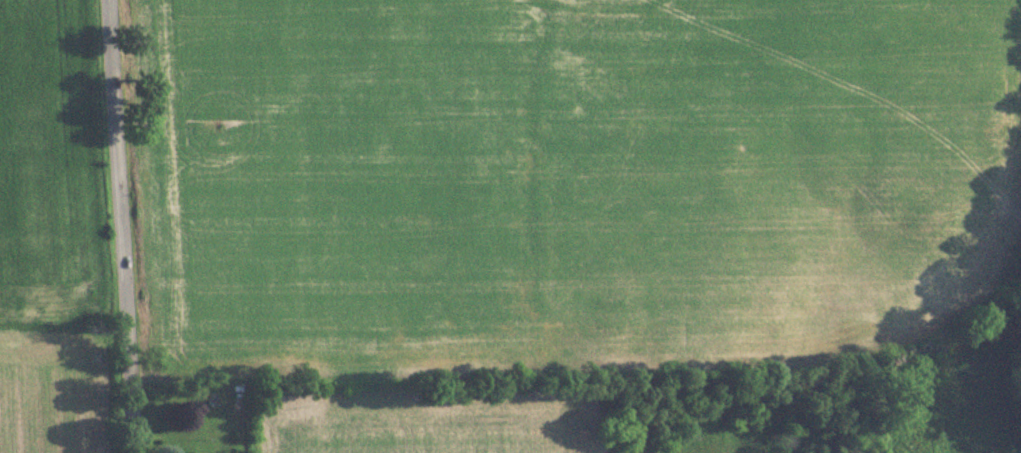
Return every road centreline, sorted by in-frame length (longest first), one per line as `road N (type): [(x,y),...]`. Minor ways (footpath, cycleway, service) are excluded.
road 1 (residential): [(128,452),(108,0)]

